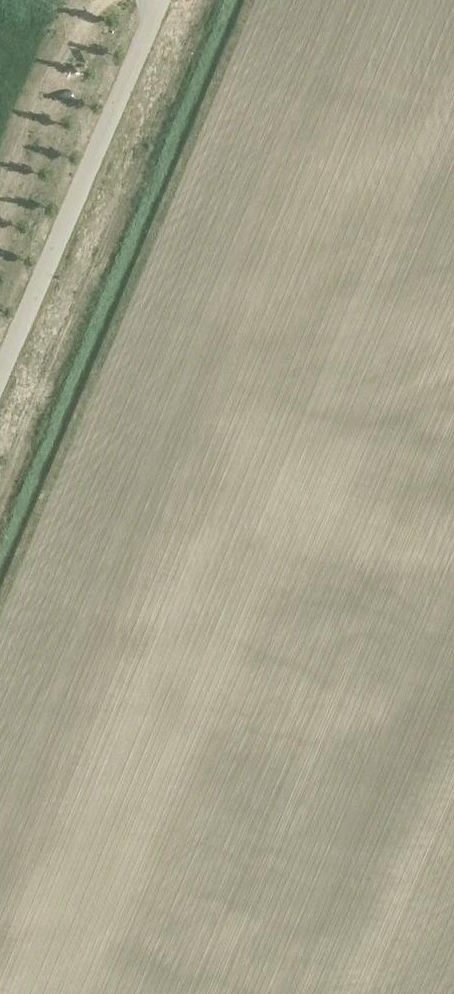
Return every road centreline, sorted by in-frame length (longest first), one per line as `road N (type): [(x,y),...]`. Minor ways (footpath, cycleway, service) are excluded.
road 1 (residential): [(162,0),(0,365)]

